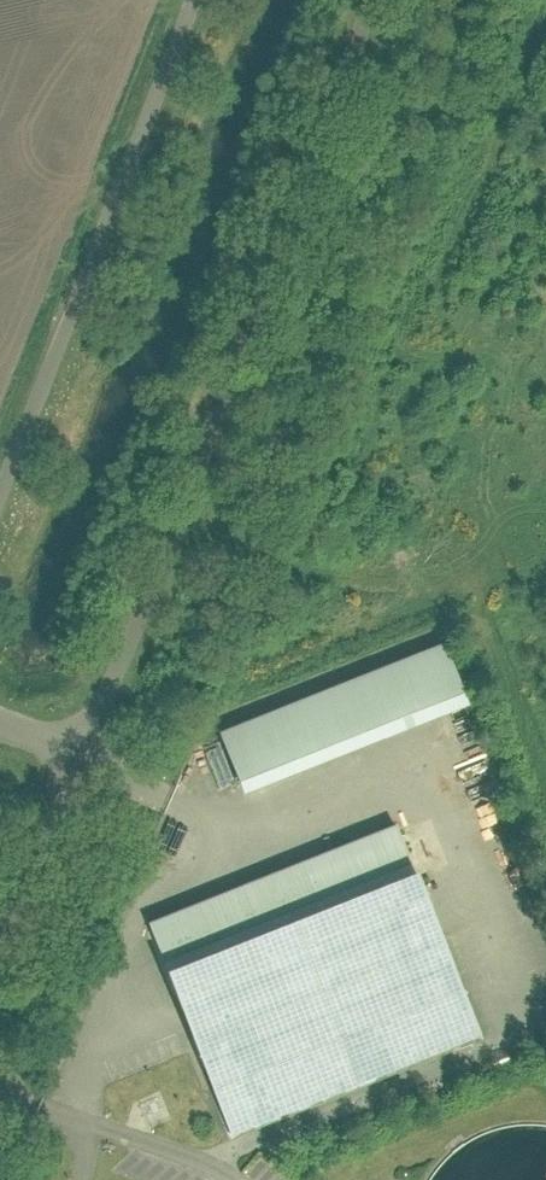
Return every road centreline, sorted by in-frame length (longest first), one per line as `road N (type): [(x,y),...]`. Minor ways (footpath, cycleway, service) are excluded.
road 1 (unclassified): [(77,757),(142,617),(371,0)]
road 2 (unclassified): [(0,493),(192,0)]
road 3 (unclassified): [(0,944),(77,757)]

